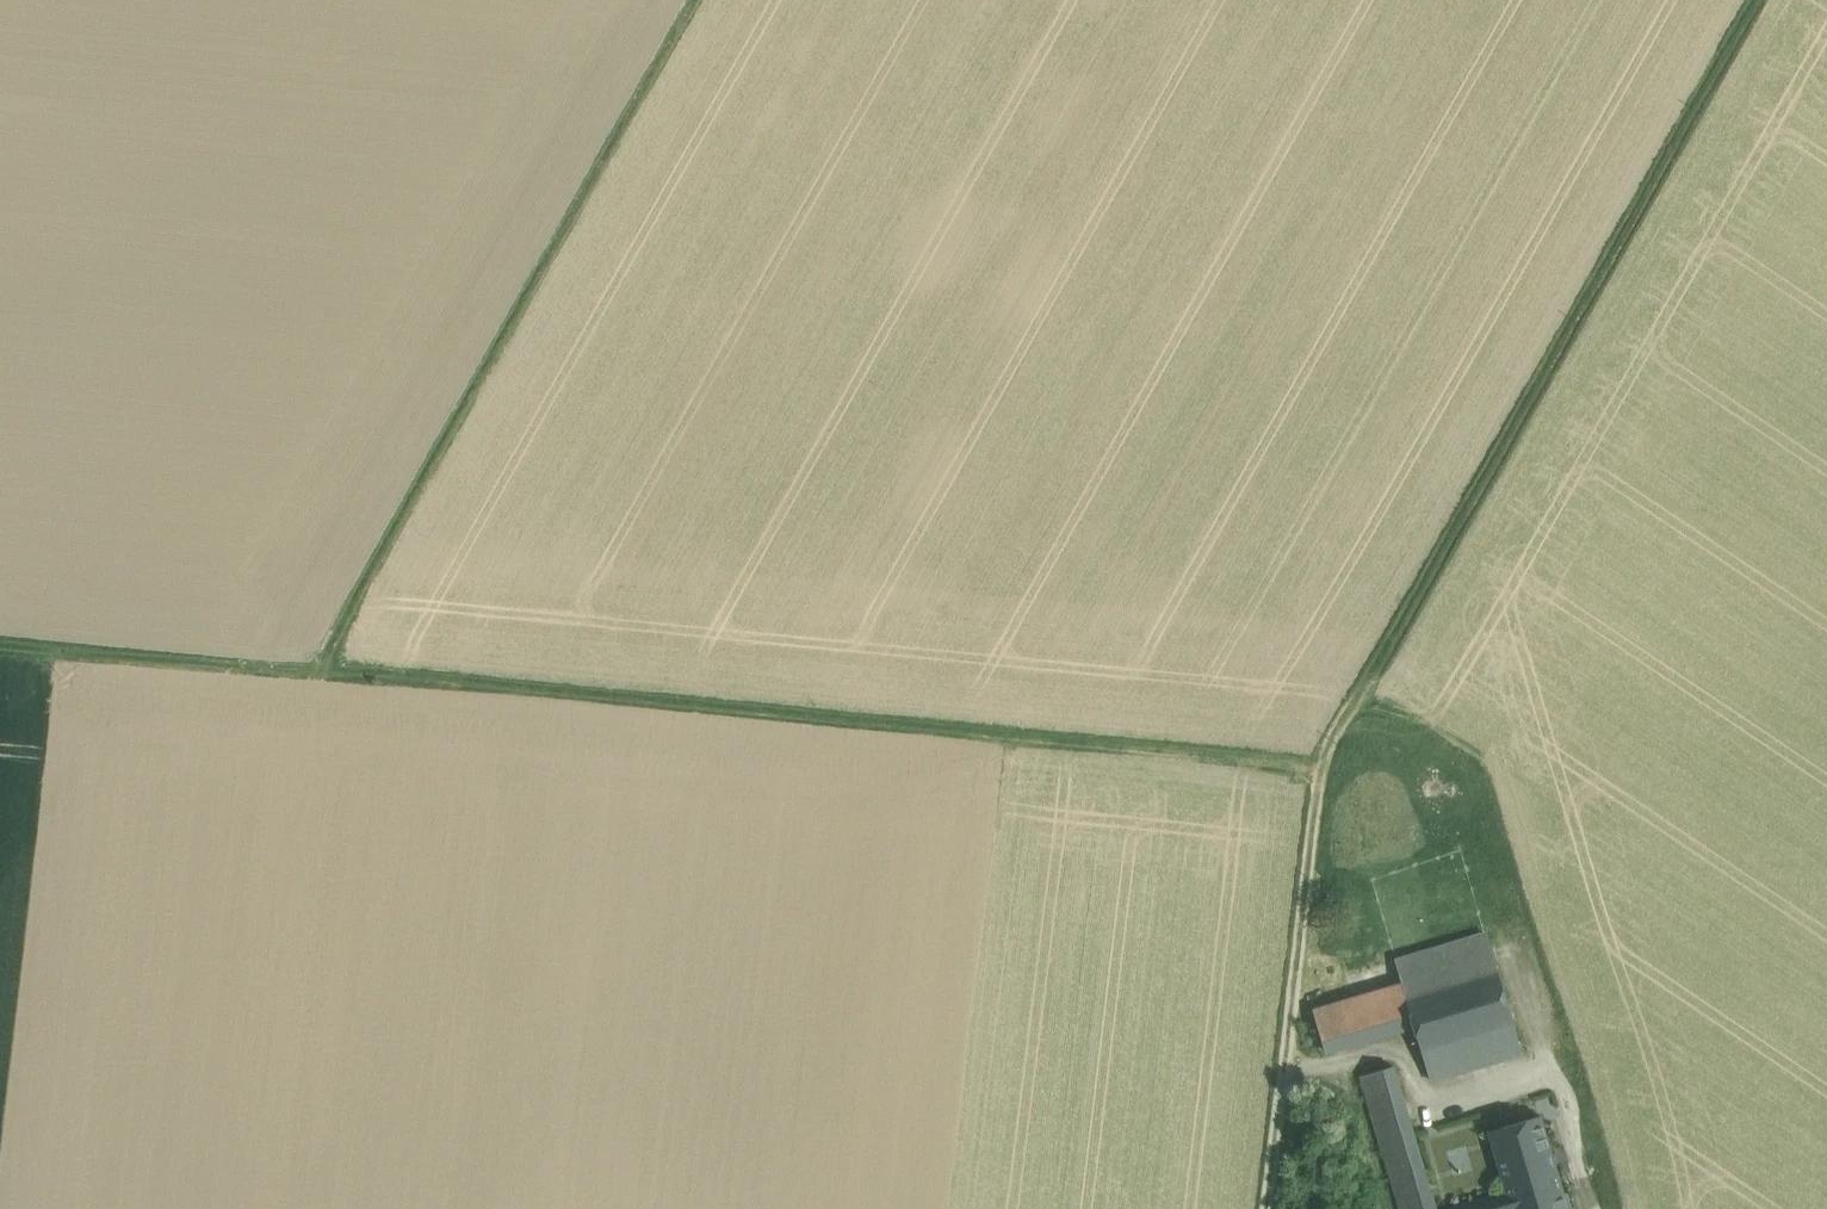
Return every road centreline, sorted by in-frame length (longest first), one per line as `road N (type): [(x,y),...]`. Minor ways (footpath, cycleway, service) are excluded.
road 1 (track): [(0,641),(1322,770)]
road 2 (track): [(1269,1208),(1322,770),(1758,0)]
road 3 (track): [(313,671),(694,0)]

